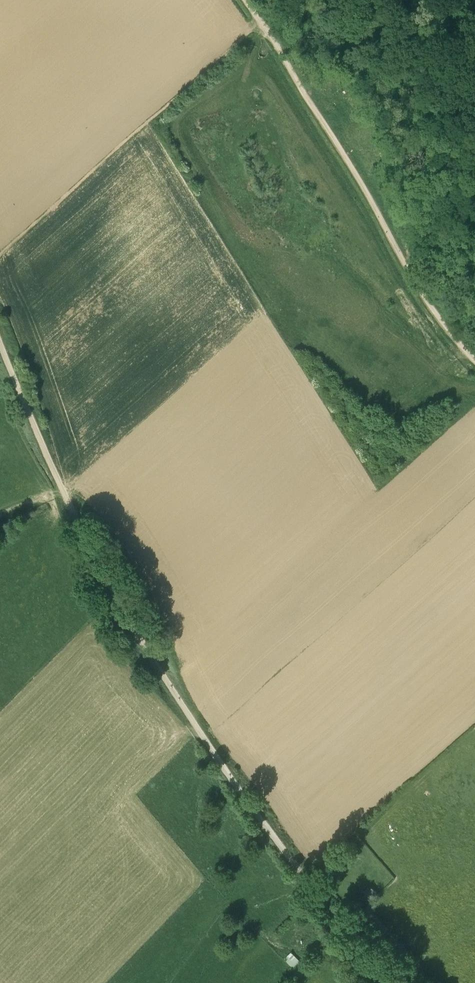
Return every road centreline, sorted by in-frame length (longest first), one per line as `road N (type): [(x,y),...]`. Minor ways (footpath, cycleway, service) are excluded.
road 1 (track): [(0,342),(141,639),(383,982)]
road 2 (track): [(474,360),(416,284),(260,22)]

